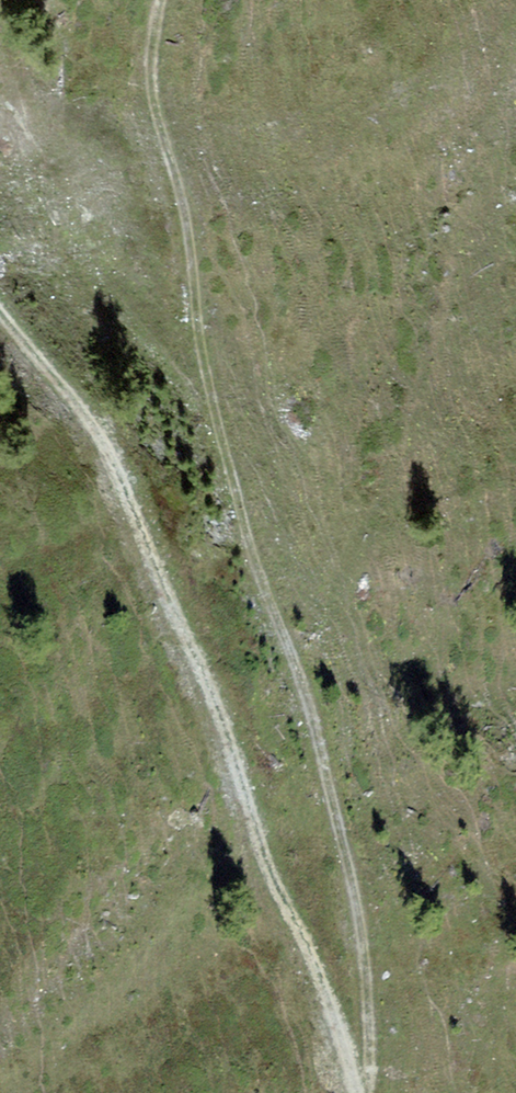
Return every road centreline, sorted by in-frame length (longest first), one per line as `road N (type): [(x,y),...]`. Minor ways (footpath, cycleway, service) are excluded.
road 1 (track): [(376,1092),(373,917),(313,680),(258,552),(210,337),(161,99),(169,0)]
road 2 (track): [(0,280),(108,420),(170,561),(369,1092)]

